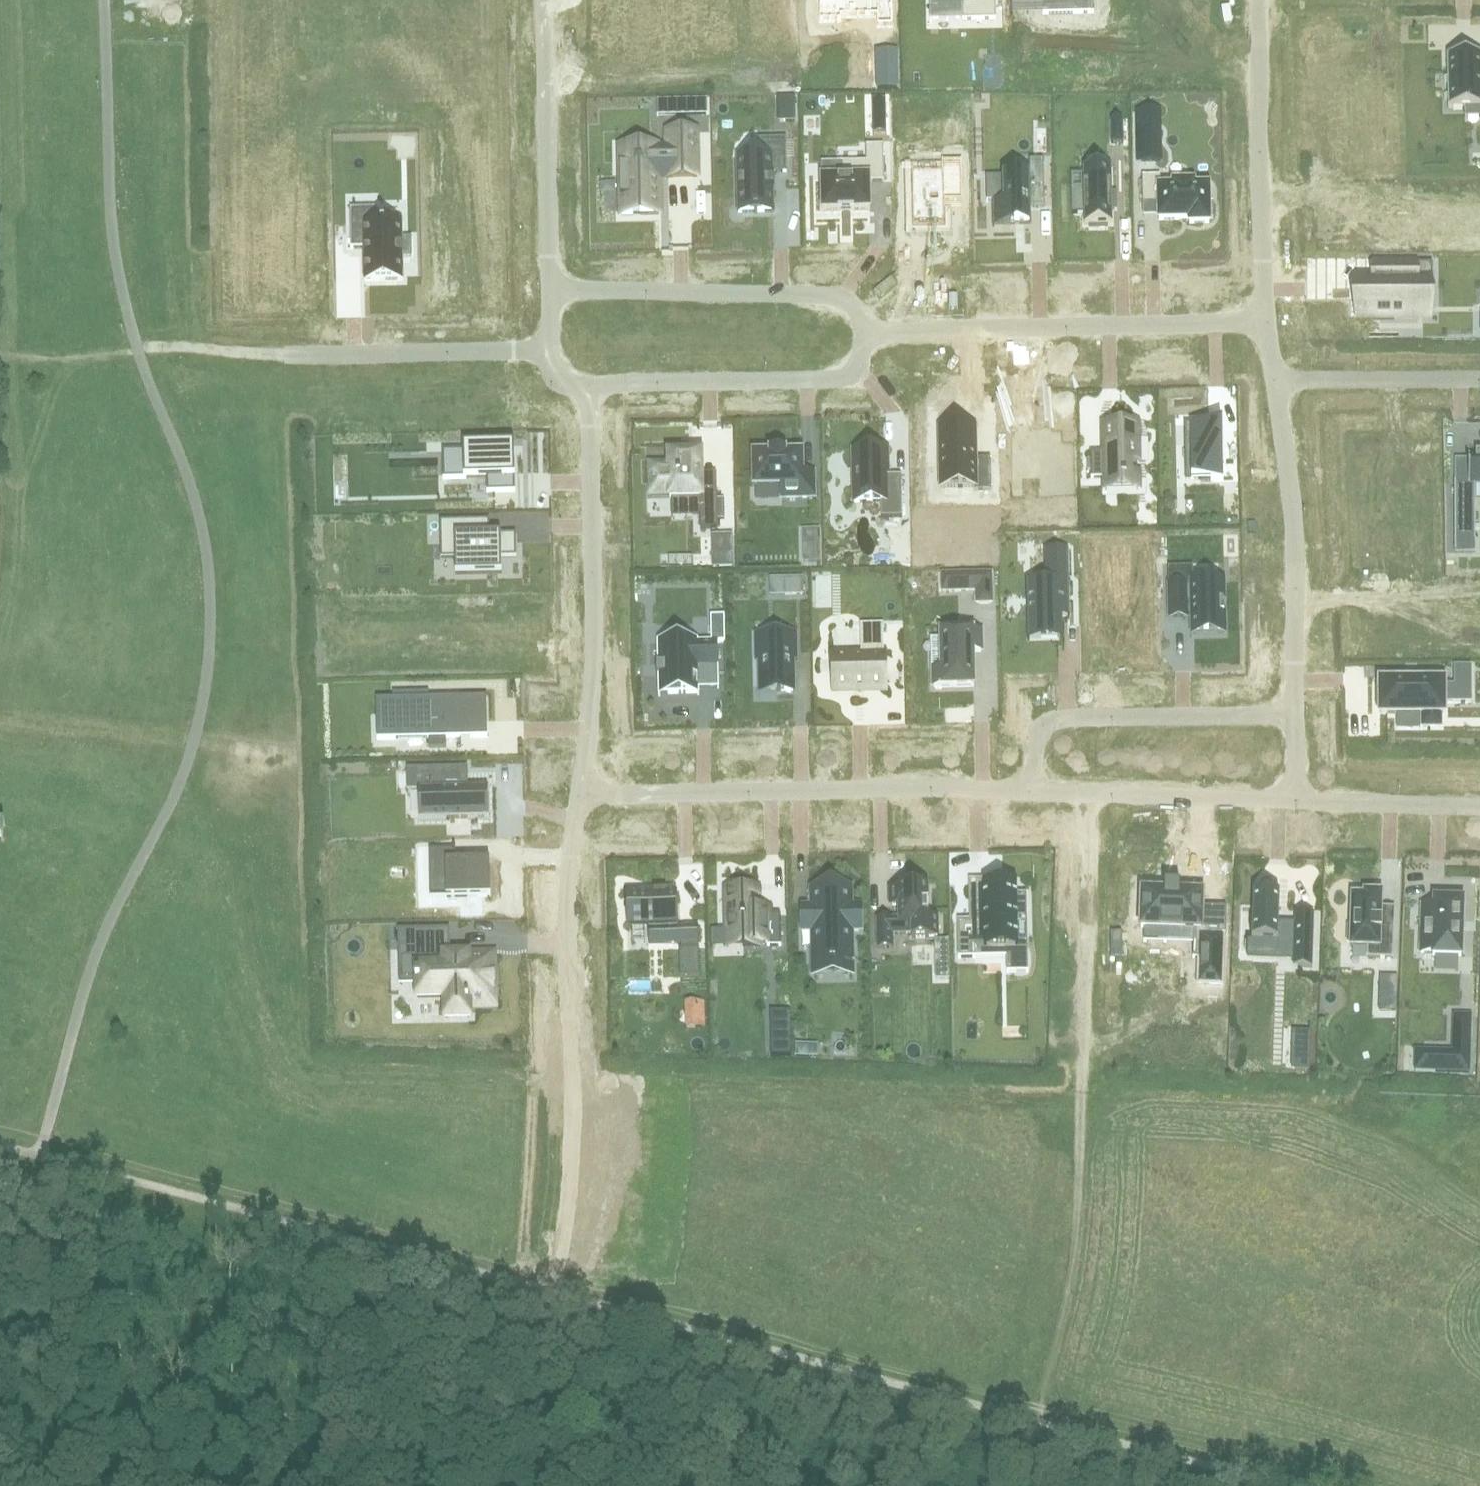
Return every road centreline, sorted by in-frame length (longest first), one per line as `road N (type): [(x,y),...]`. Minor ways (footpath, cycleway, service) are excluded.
road 1 (residential): [(586,797),(912,782),(1029,787)]
road 2 (residential): [(586,797),(595,672),(590,384)]
road 3 (residential): [(854,332),(1263,324)]
road 4 (residential): [(854,332),(853,288),(552,293)]
road 5 (residential): [(1296,714),(1296,553),(1273,377)]
road 6 (residential): [(1029,787),(1042,717),(1296,714)]
road 7 (residential): [(1263,324),(1261,0)]
road 8 (residential): [(590,384),(855,379),(854,332)]
road 9 (residential): [(552,293),(544,0)]
road 10 (residential): [(1029,787),(1296,800)]
road 11 (residential): [(294,354),(553,347)]
road 12 (residential): [(572,1030),(586,797)]
road 13 (residential): [(1273,377),(1479,377)]
road 14 (residential): [(1296,800),(1479,806)]

